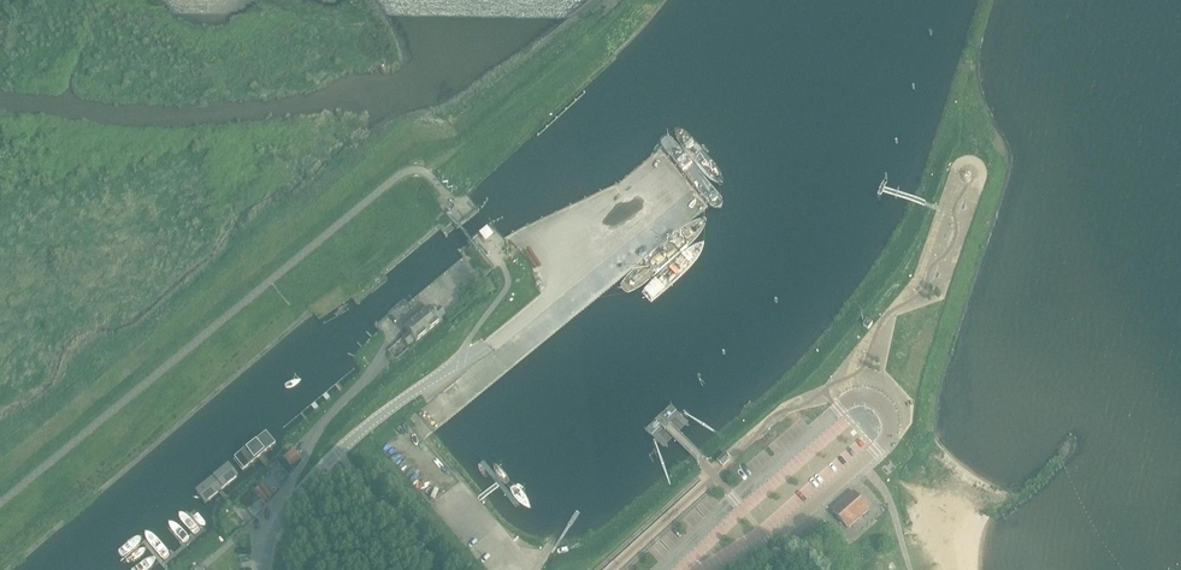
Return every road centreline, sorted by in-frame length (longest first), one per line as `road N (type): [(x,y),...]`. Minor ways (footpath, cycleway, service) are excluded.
road 1 (unclassified): [(262,569),(265,526),(280,506),(462,359)]

